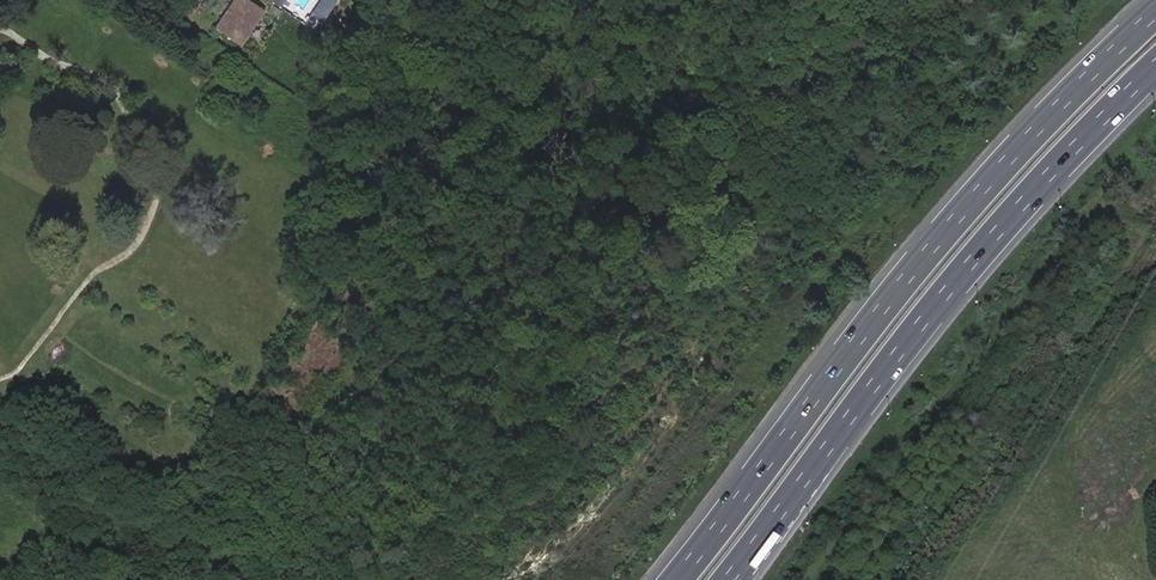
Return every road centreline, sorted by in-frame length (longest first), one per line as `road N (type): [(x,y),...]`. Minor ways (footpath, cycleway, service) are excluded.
road 1 (trunk): [(1155,12),(1009,159),(925,257),(678,579)]
road 2 (trunk): [(728,579),(930,313),(1155,65)]

